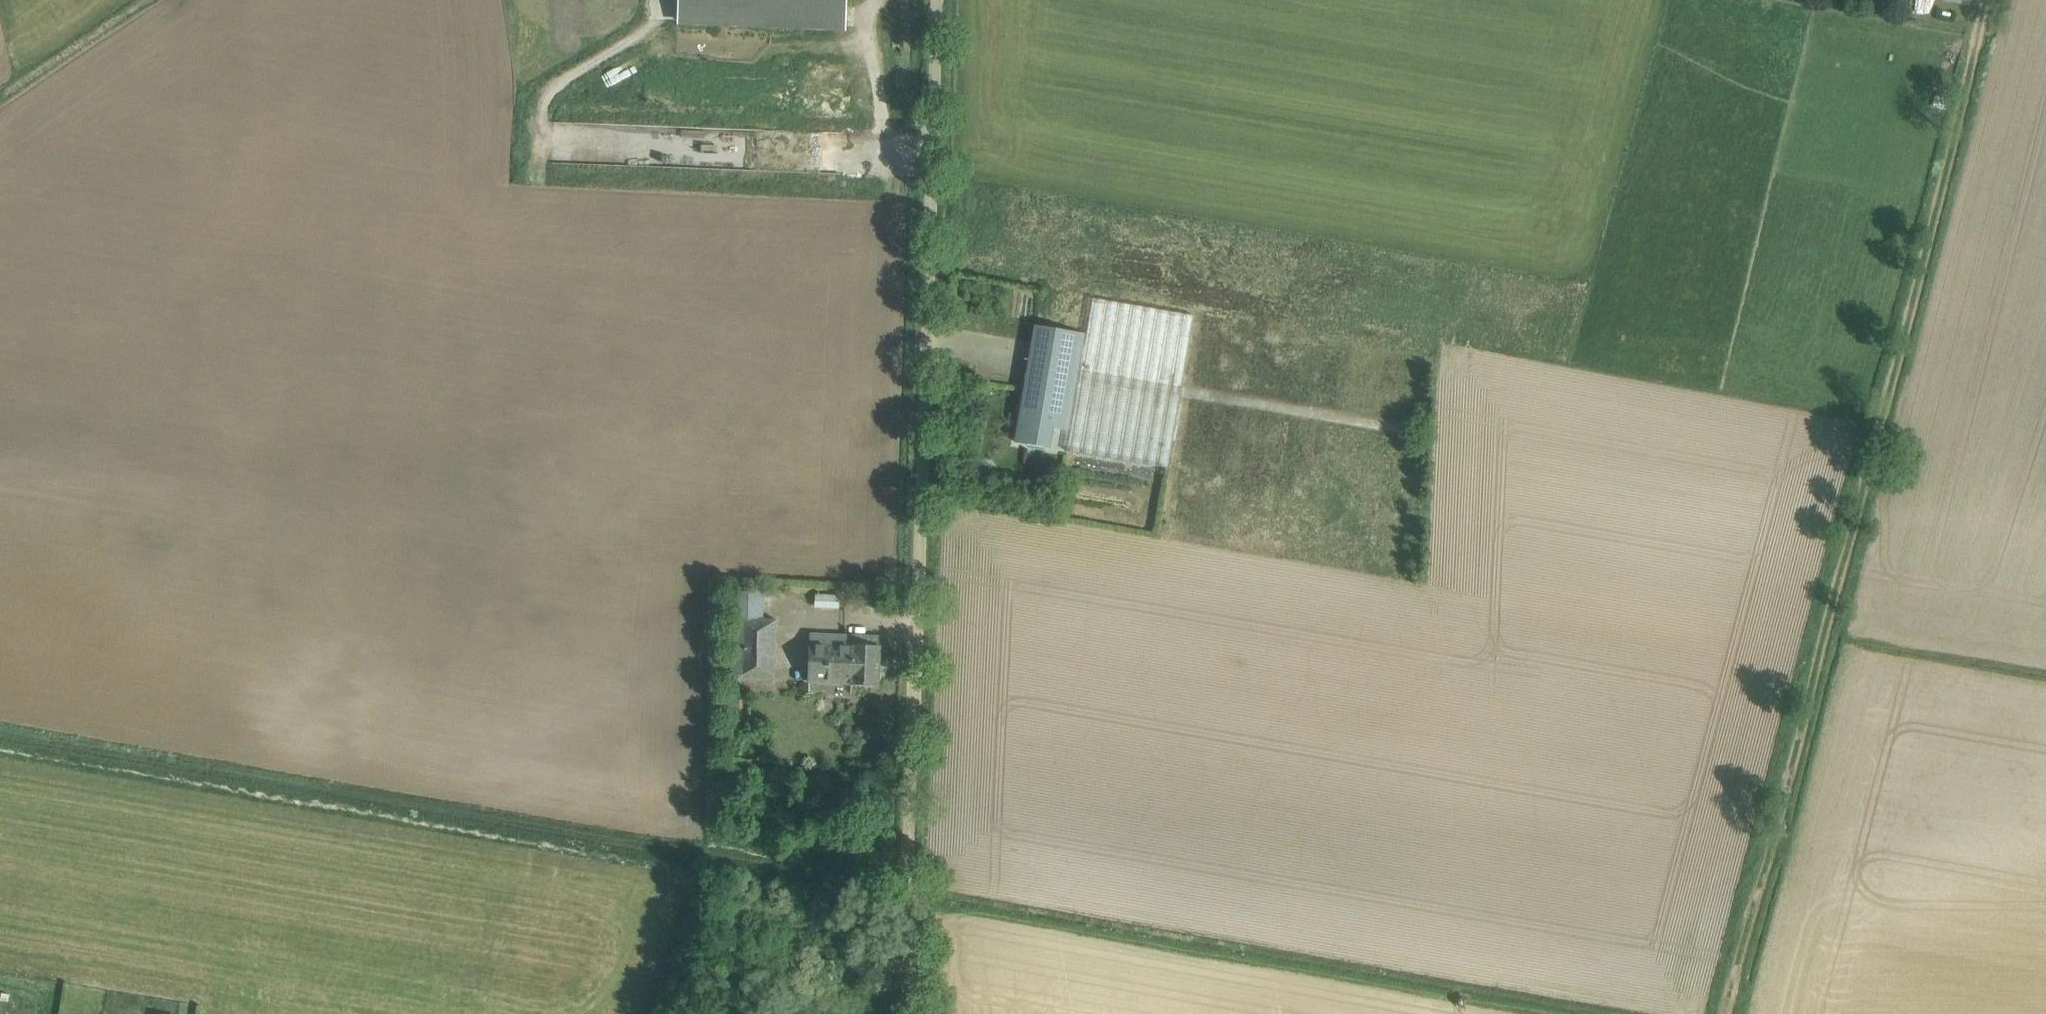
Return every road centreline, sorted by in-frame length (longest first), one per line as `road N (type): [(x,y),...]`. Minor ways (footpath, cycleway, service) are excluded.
road 1 (track): [(1721,1013),(1989,0)]
road 2 (unclassified): [(930,0),(906,717),(913,1013)]

